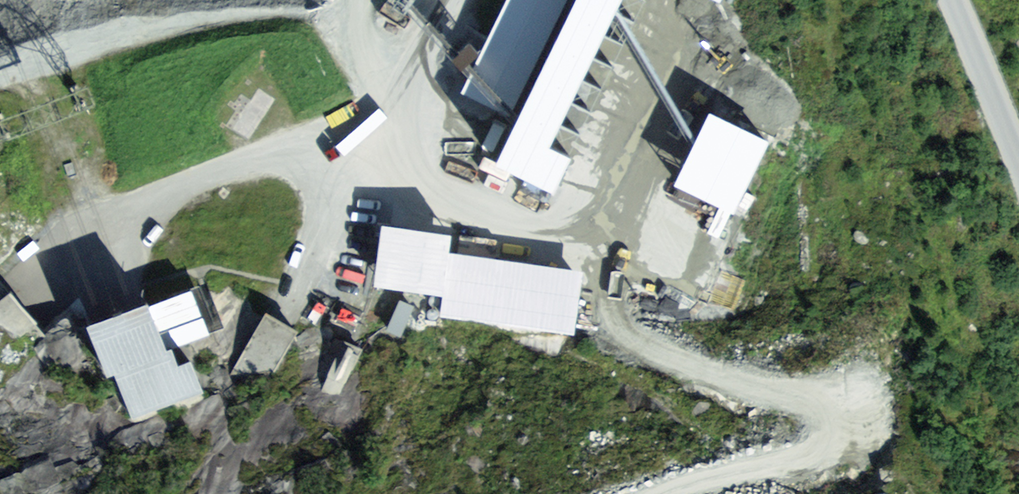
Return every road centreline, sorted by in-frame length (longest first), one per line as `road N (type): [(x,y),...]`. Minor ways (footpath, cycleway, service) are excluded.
road 1 (unclassified): [(459,0),(376,134),(195,179),(49,275)]
road 2 (unclassified): [(1018,155),(952,0)]

